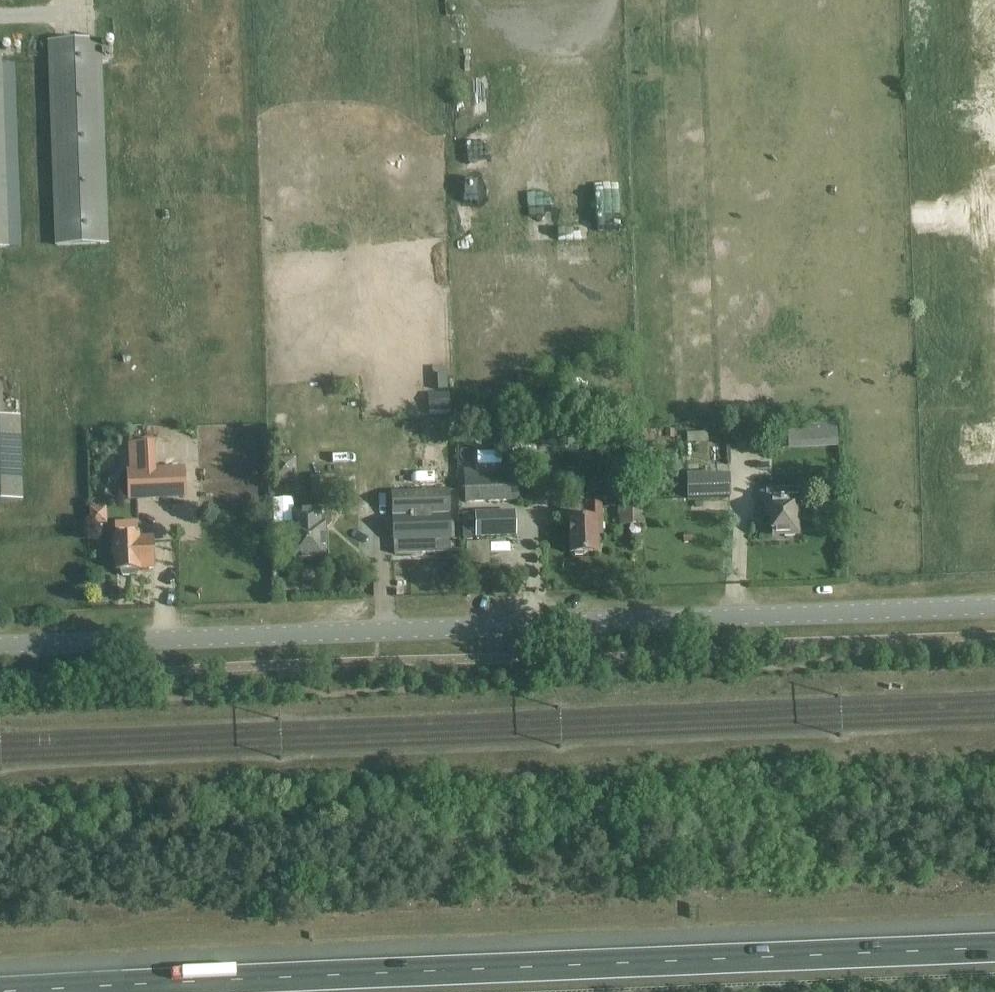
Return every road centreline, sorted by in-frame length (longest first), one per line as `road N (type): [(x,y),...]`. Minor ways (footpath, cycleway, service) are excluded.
road 1 (motorway): [(994,945),(0,989)]
road 2 (unclassified): [(0,648),(994,609)]

